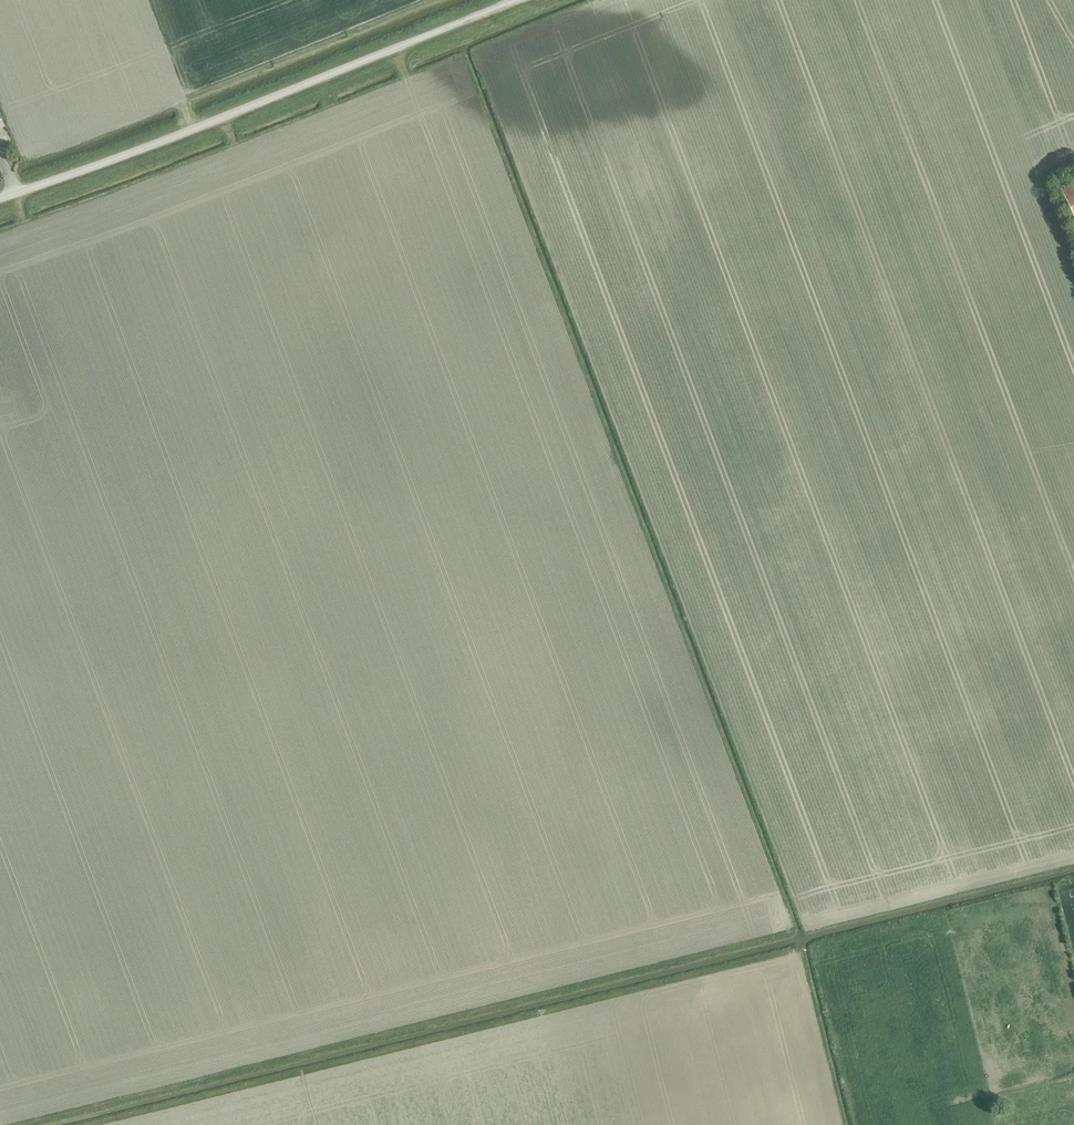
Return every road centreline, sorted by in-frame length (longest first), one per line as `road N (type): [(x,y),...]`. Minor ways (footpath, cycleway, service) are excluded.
road 1 (unclassified): [(0,200),(506,0)]

